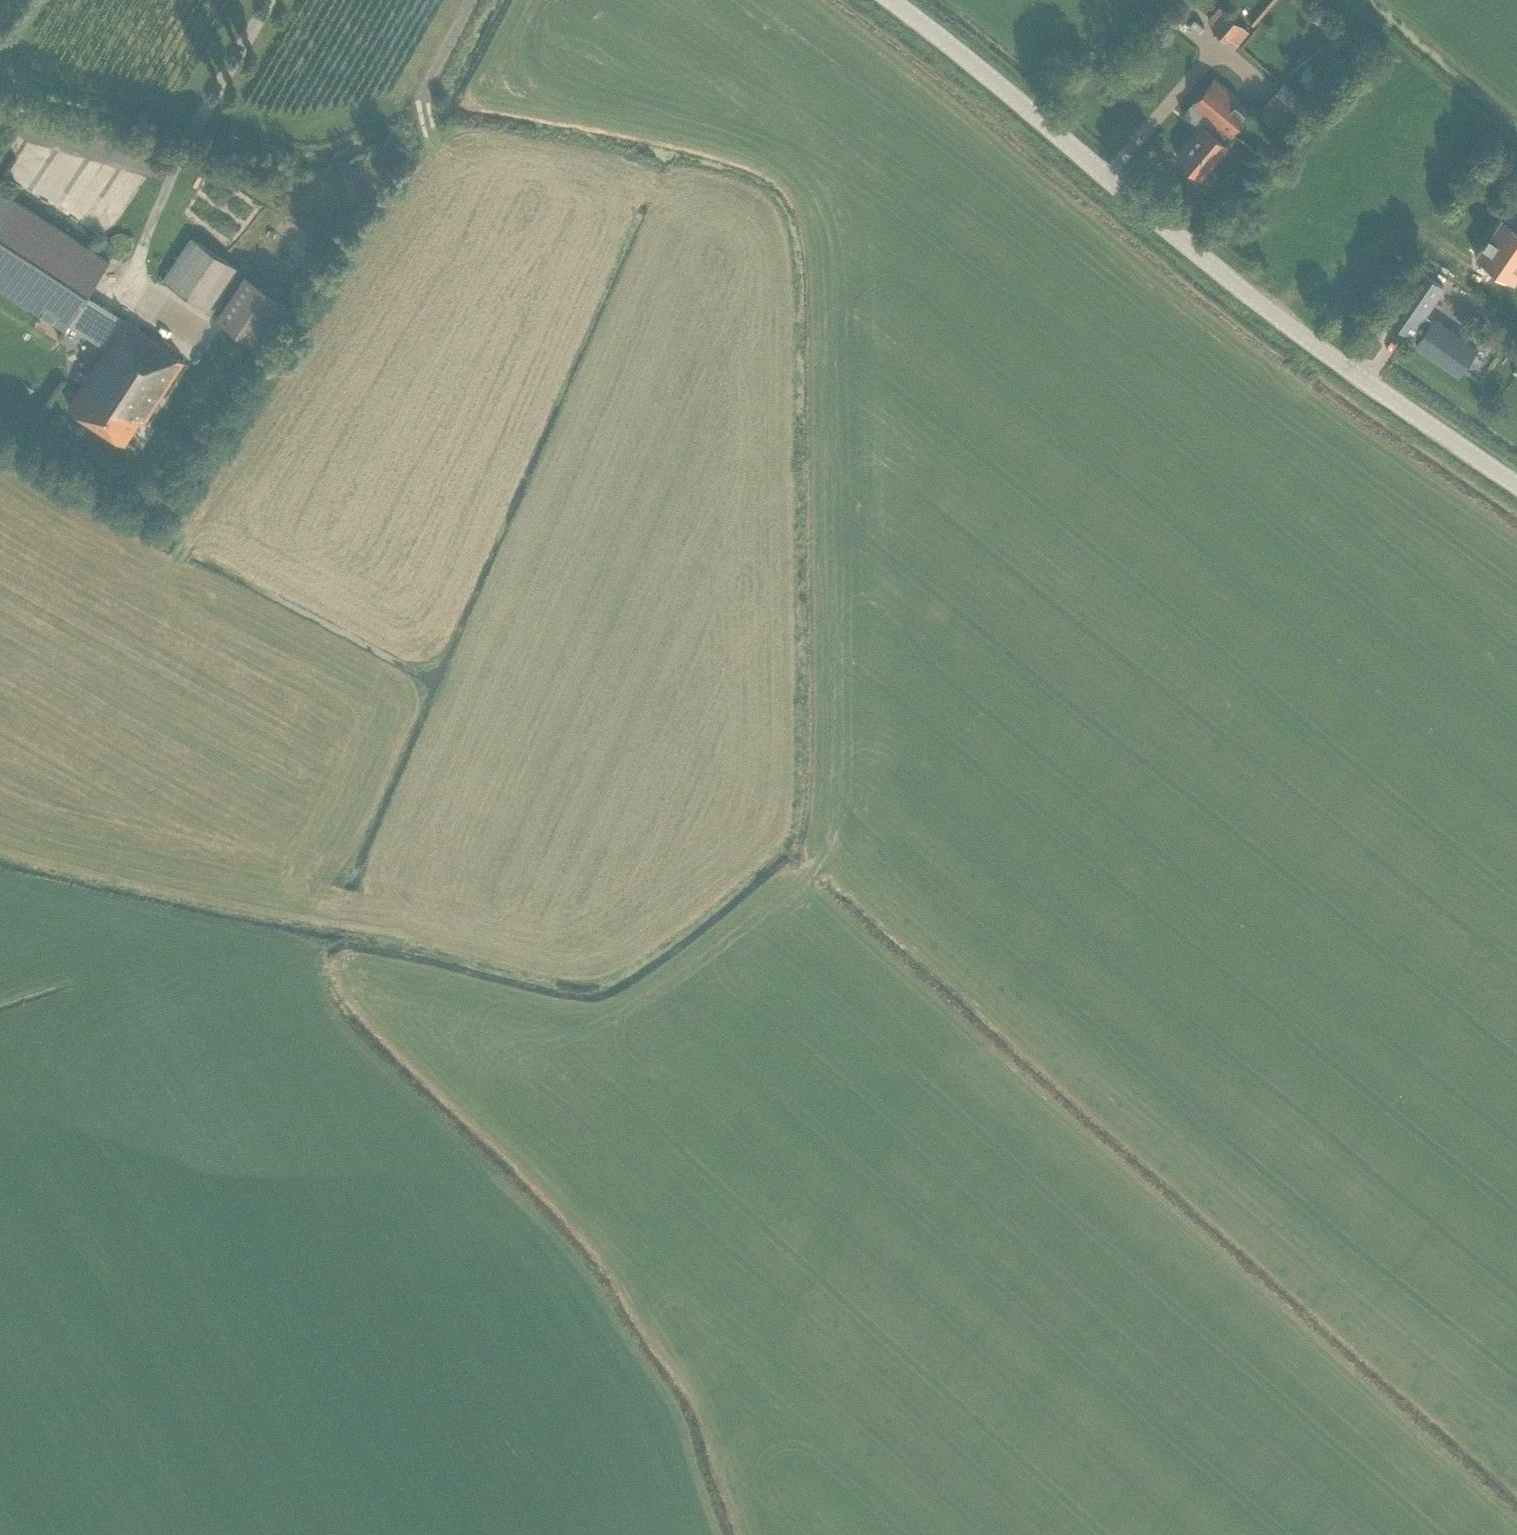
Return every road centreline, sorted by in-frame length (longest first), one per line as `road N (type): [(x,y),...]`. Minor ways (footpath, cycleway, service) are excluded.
road 1 (tertiary): [(1516,487),(1228,280),(891,0)]

